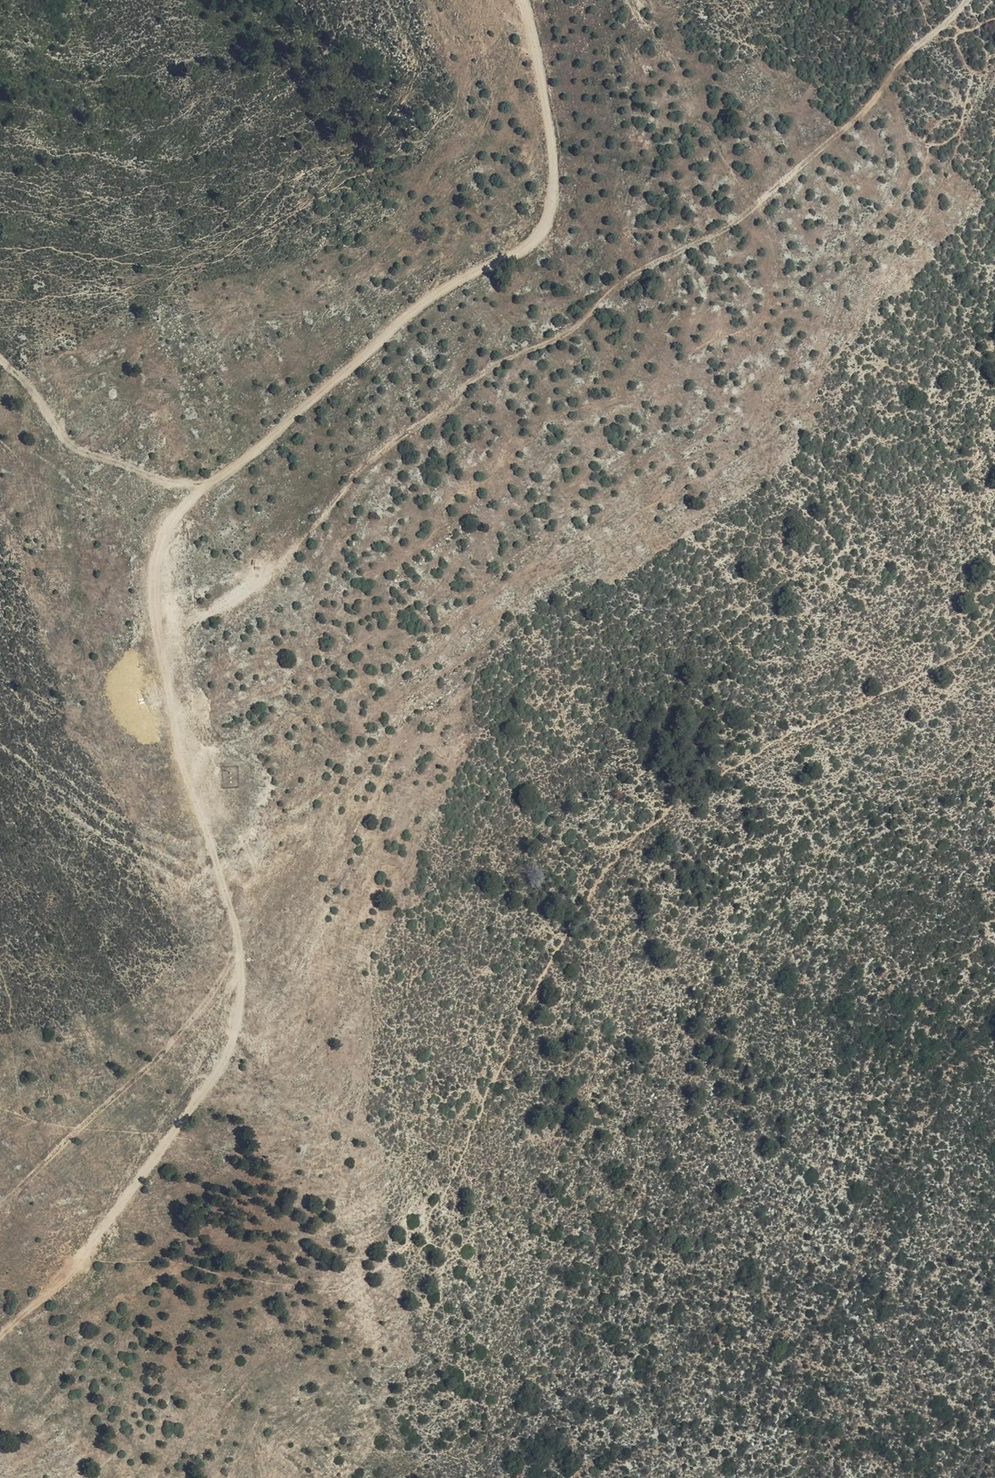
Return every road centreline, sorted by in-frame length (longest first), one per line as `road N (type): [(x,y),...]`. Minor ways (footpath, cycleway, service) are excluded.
road 1 (track): [(197,491),(180,505),(149,562),(186,787),(227,895),(239,961),(232,1032),(214,1075),(64,1274),(0,1335)]
road 2 (track): [(523,0),(555,161),(546,220),(529,245),(460,275),(259,449),(197,491)]
road 3 (track): [(0,358),(75,447),(197,491)]

